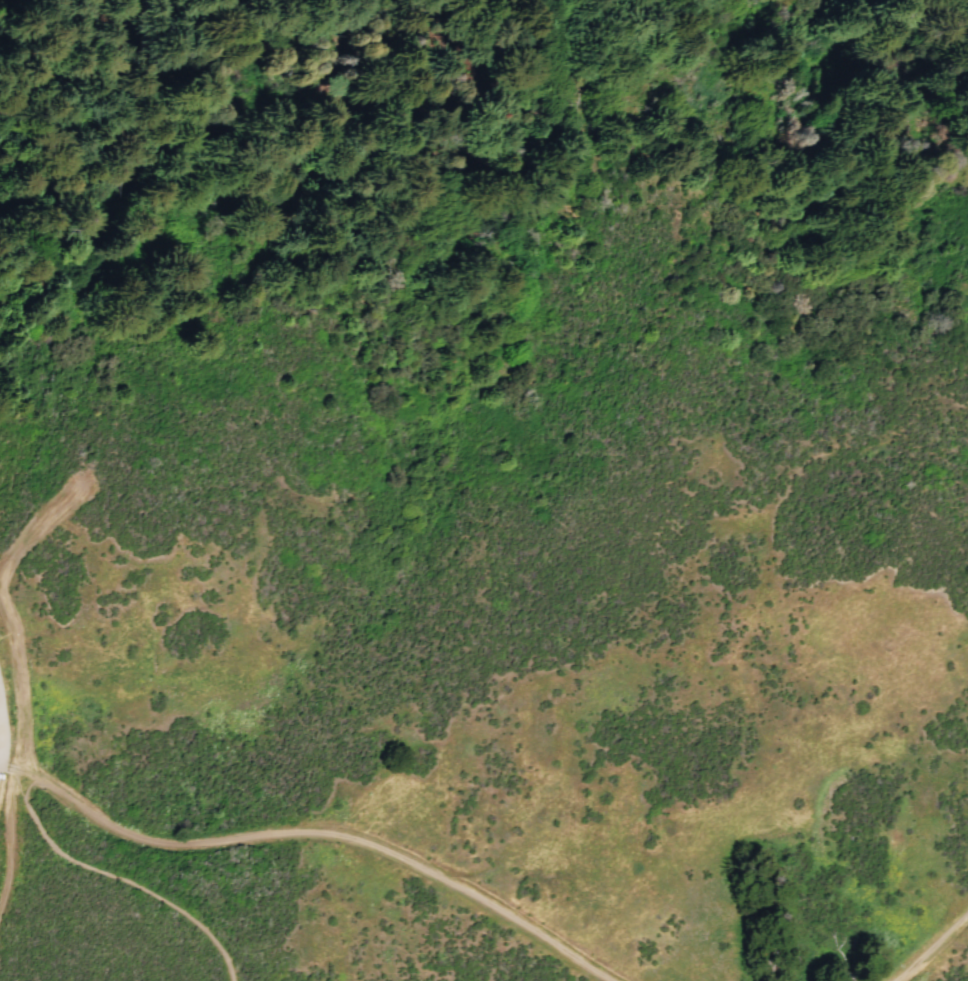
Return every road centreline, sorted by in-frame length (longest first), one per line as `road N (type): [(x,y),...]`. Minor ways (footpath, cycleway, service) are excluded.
road 1 (track): [(614,980),(418,860),(307,832),(150,851),(91,828),(8,765),(0,768)]

